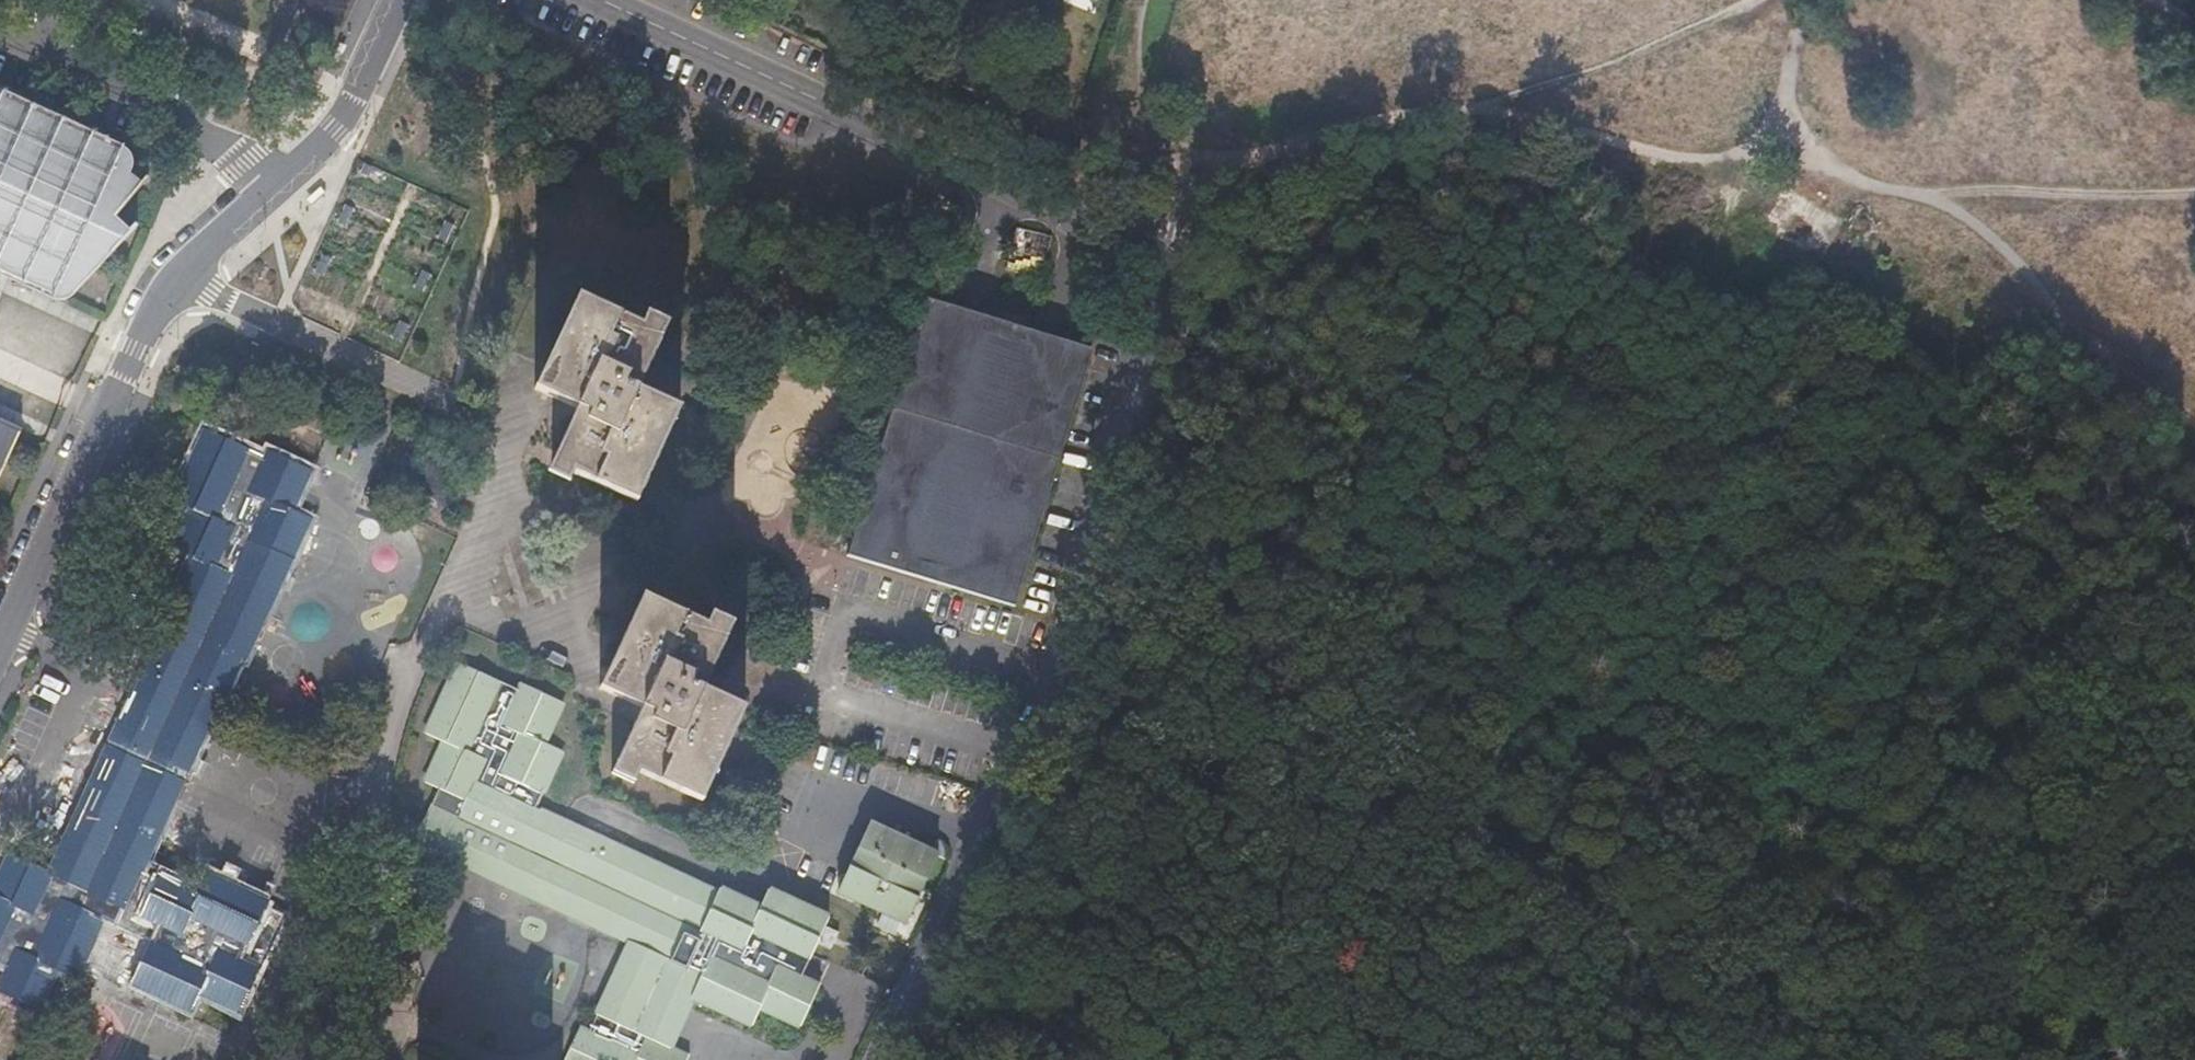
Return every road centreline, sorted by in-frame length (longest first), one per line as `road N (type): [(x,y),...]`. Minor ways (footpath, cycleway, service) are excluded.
road 1 (residential): [(880,1059),(1052,656),(1162,274),(1083,211),(951,162),(601,0)]
road 2 (residential): [(0,646),(164,294)]
road 3 (residential): [(280,183),(199,128),(0,48)]
road 4 (residential): [(181,275),(429,392)]
road 5 (residential): [(280,183),(181,275)]
road 6 (residential): [(359,85),(336,131),(280,183)]

